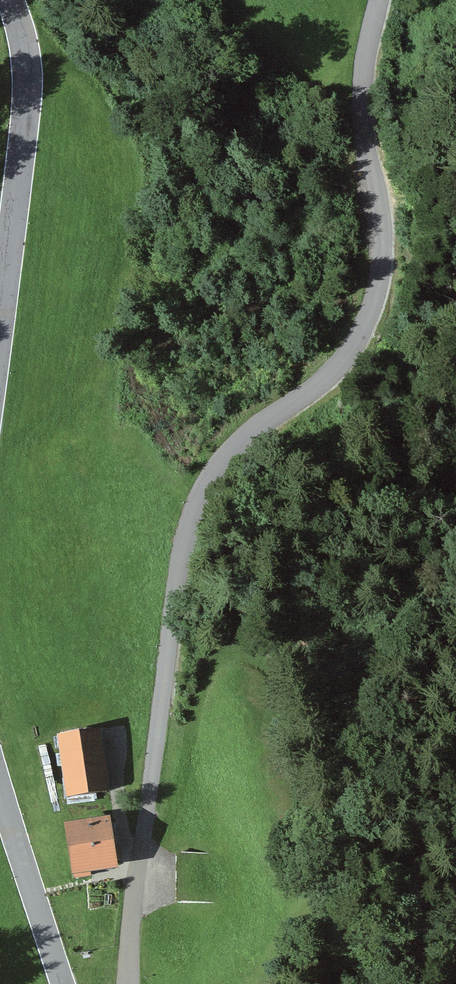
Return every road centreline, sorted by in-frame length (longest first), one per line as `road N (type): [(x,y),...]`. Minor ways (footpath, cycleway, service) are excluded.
road 1 (unclassified): [(128,983),(173,608),(192,516),(228,456),(346,357),(375,296),(381,252),(361,94),(379,0)]
road 2 (tertiary): [(10,0),(27,85),(0,329)]
road 3 (tertiary): [(0,791),(63,983)]

